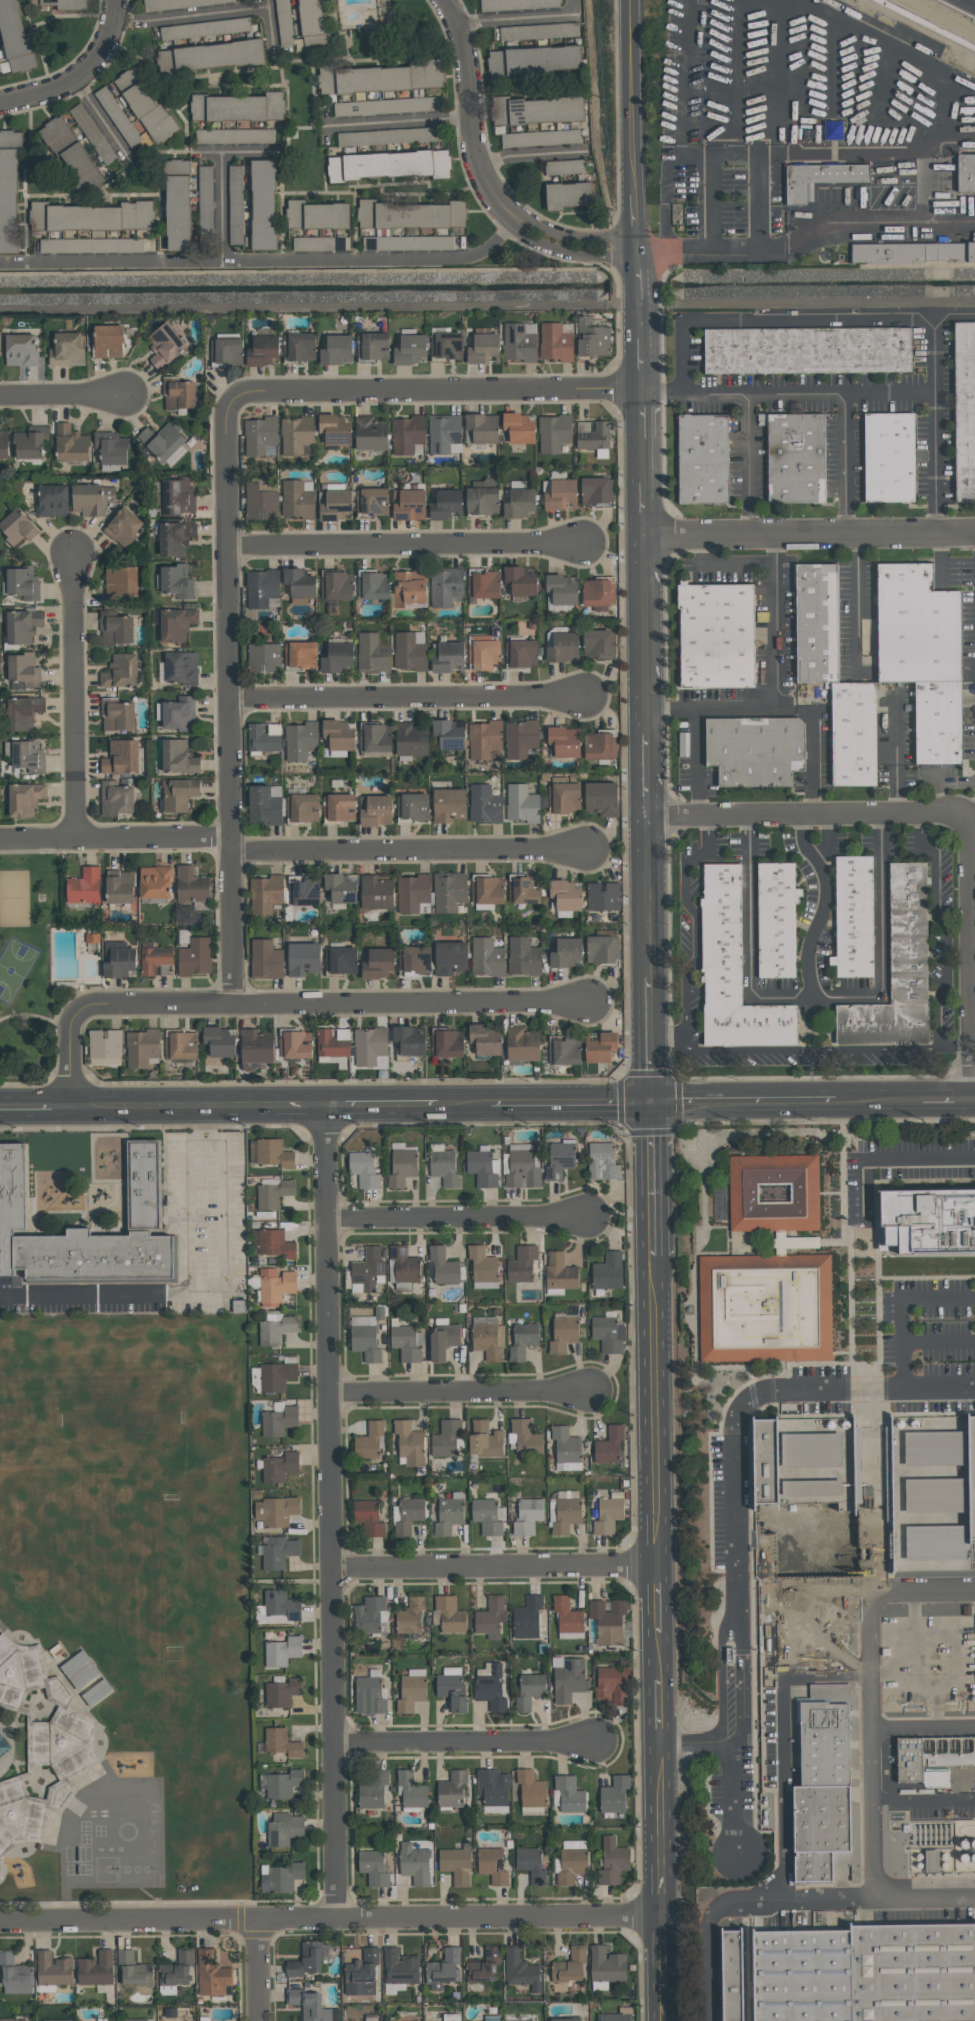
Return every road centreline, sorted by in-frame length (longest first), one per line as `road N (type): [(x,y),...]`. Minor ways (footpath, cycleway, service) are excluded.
road 1 (residential): [(328,1110),(336,1919)]
road 2 (residential): [(0,1922),(656,1915)]
road 3 (residential): [(227,403),(230,1006)]
road 4 (residential): [(0,261),(466,256),(514,218)]
road 5 (residential): [(227,403),(248,388),(641,389)]
road 6 (residential): [(230,1006),(584,1003)]
road 7 (residential): [(227,698),(580,697)]
road 8 (residential): [(580,848),(228,853)]
road 9 (residential): [(228,545),(578,542)]
road 10 (residential): [(643,817),(973,816)]
road 11 (residential): [(646,533),(974,533)]
road 12 (residential): [(333,1567),(651,1563)]
road 13 (tertiary): [(651,1255),(651,1563)]
road 14 (residential): [(973,816),(973,1105)]
road 15 (residential): [(71,557),(74,839)]
road 16 (residential): [(331,1392),(588,1392)]
road 17 (residential): [(335,1743),(590,1739)]
road 18 (residential): [(329,1220),(584,1218)]
road 19 (secondary): [(76,1112),(328,1110)]
road 20 (residential): [(445,0),(464,42),(475,160),(491,197),(514,218)]
road 21 (residential): [(0,840),(228,838)]
road 22 (tertiary): [(641,733),(646,533)]
road 23 (secondary): [(835,1105),(650,1104)]
road 24 (tertiary): [(654,1738),(656,1915)]
road 25 (residential): [(111,26),(270,10)]
road 26 (tertiary): [(647,976),(643,817)]
road 27 (secondary): [(492,1107),(650,1104)]
road 28 (residential): [(75,1013),(230,1006)]
road 29 (tertiary): [(650,1104),(651,1255)]
road 30 (tertiary): [(646,533),(641,389)]
road 31 (tertiary): [(641,389),(632,247)]
road 32 (residential): [(334,127),(471,119)]
road 33 (residential): [(514,218),(520,235),(573,255),(610,257),(632,247)]
road 34 (residential): [(0,398),(124,396)]
road 35 (residential): [(632,247),(573,239),(514,218)]
road 36 (residential): [(456,23),(576,15)]

